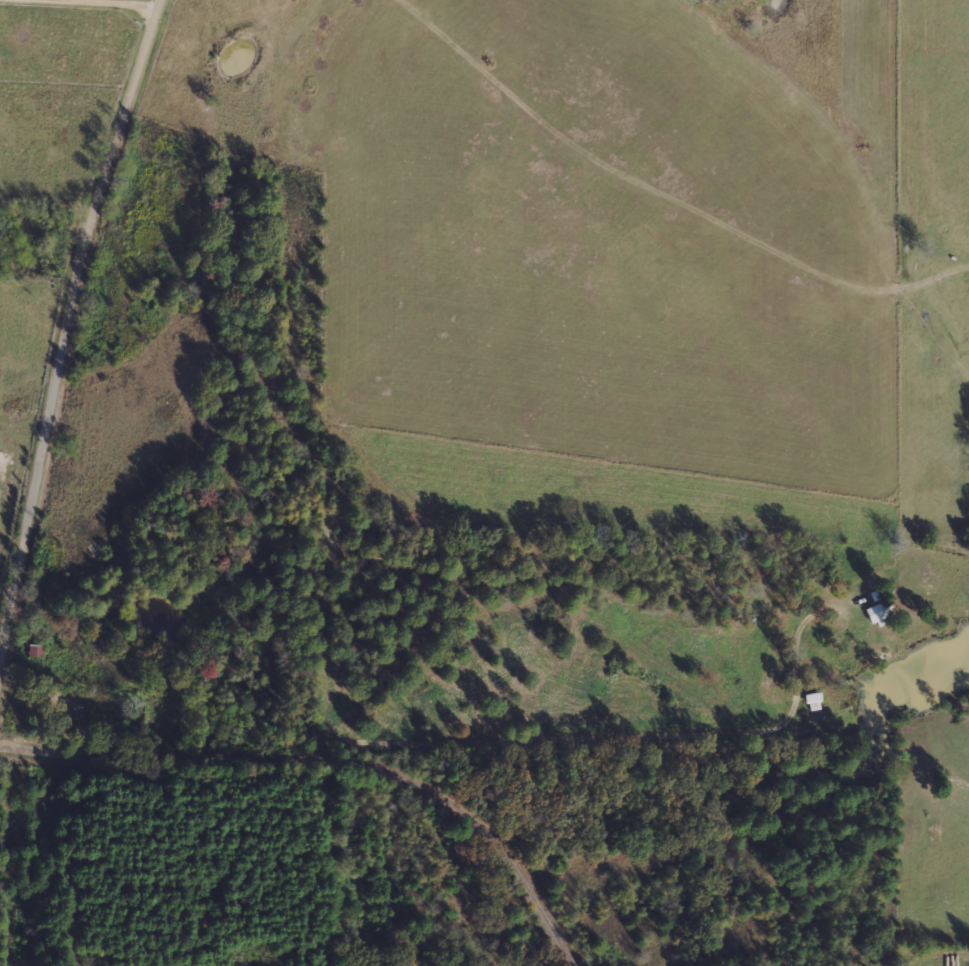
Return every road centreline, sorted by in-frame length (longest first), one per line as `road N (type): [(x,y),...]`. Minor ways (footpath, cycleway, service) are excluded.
road 1 (residential): [(0,726),(84,292),(167,0)]

